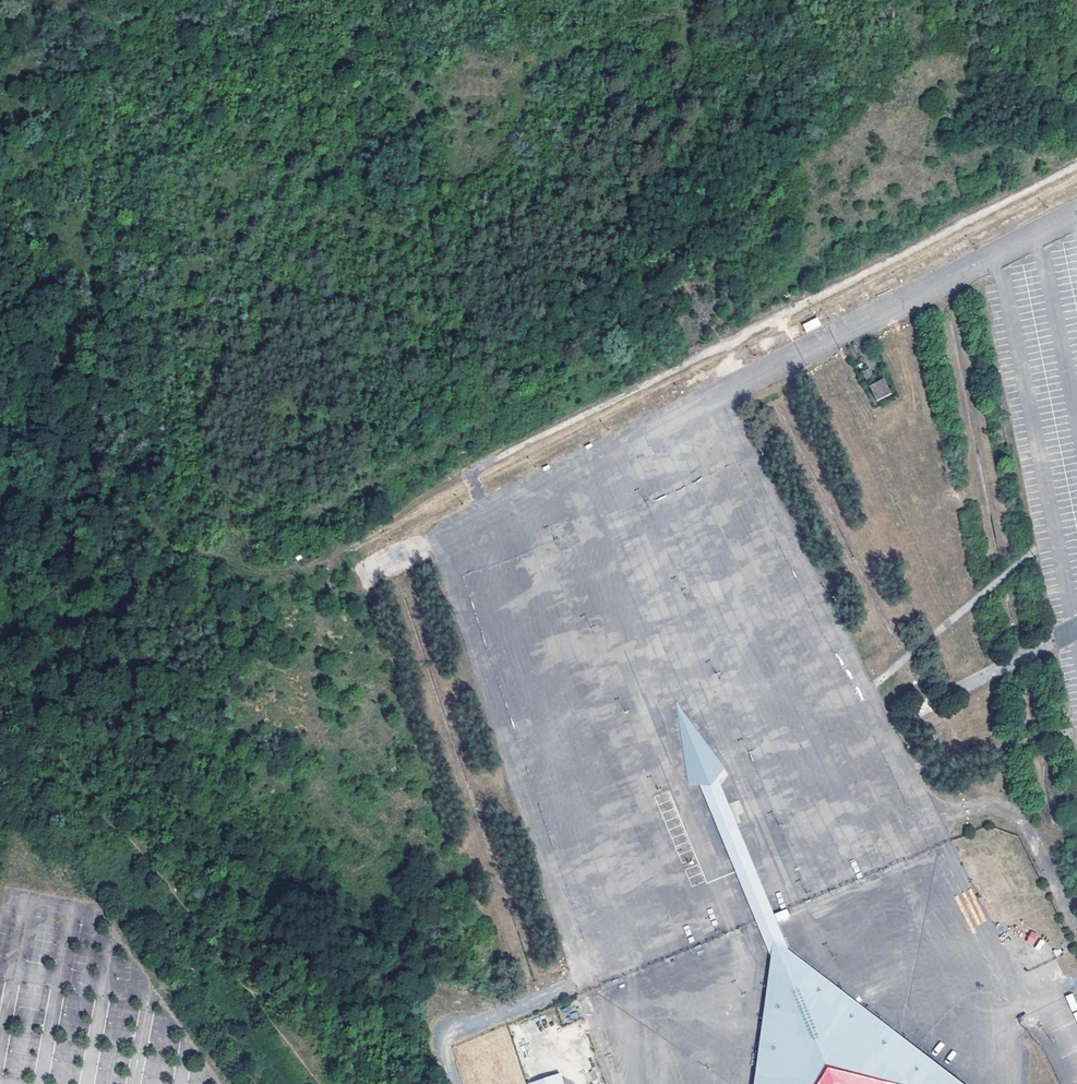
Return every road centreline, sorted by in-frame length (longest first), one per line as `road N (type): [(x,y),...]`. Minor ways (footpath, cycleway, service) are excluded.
road 1 (unclassified): [(1076,215),(446,539),(576,979)]
road 2 (track): [(1076,168),(469,475),(489,516)]
road 3 (track): [(0,664),(47,746),(185,910),(311,1083)]
road 4 (track): [(457,1083),(444,1045),(451,1031),(535,1005),(576,979)]

